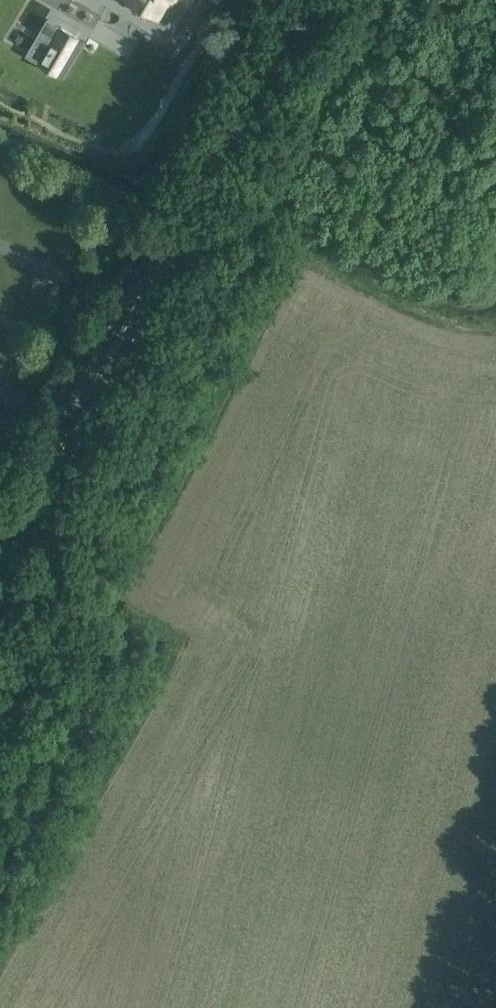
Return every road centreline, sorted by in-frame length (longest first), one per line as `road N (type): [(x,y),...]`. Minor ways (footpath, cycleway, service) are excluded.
road 1 (secondary): [(0,583),(64,441),(307,0)]

